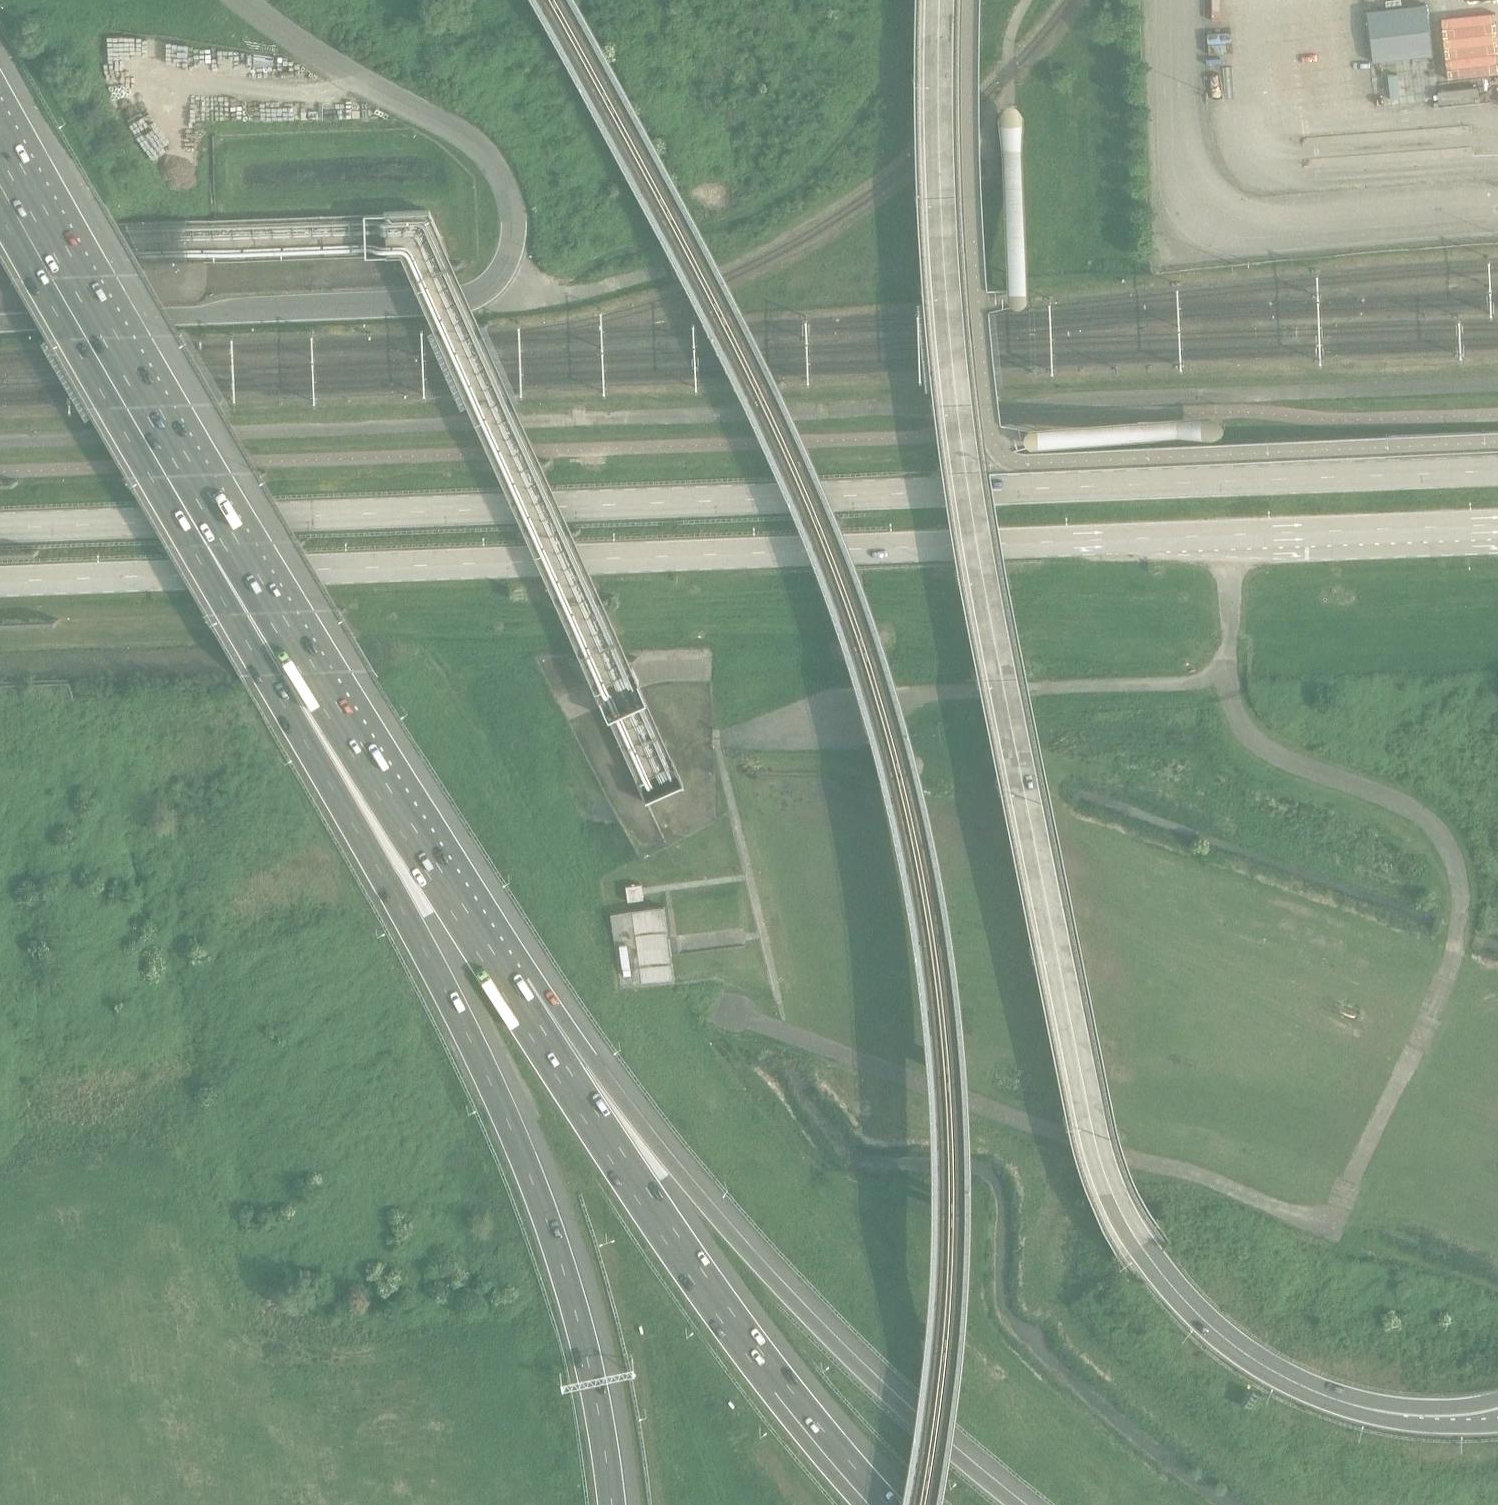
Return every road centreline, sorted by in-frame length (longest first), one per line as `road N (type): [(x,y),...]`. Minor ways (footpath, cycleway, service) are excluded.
road 1 (tertiary): [(1497,1414),(1420,1418),(1356,1406),(1216,1339),(1143,1246),(1108,1179),(961,454),(939,202),(937,0)]
road 2 (secondary): [(1497,472),(0,529)]
road 3 (secondary): [(0,582),(1497,531)]
road 4 (unclassified): [(0,324),(472,300),(495,279),(515,249),(515,198),(483,150),(239,0)]
road 5 (motorway): [(615,1504),(563,1267),(532,1180),(295,653)]
road 6 (motorway): [(1018,1504),(797,1308),(509,987)]
road 7 (motorway): [(295,653),(0,151)]
road 8 (track): [(540,294),(589,263),(727,223),(766,203),(829,154),(905,63),(1018,15)]
road 9 (motorway): [(777,1384),(509,987)]
road 10 (motorway): [(509,987),(295,653)]
road 11 (motorway): [(887,1504),(777,1384)]
road 12 (motorway): [(860,1504),(777,1384)]

